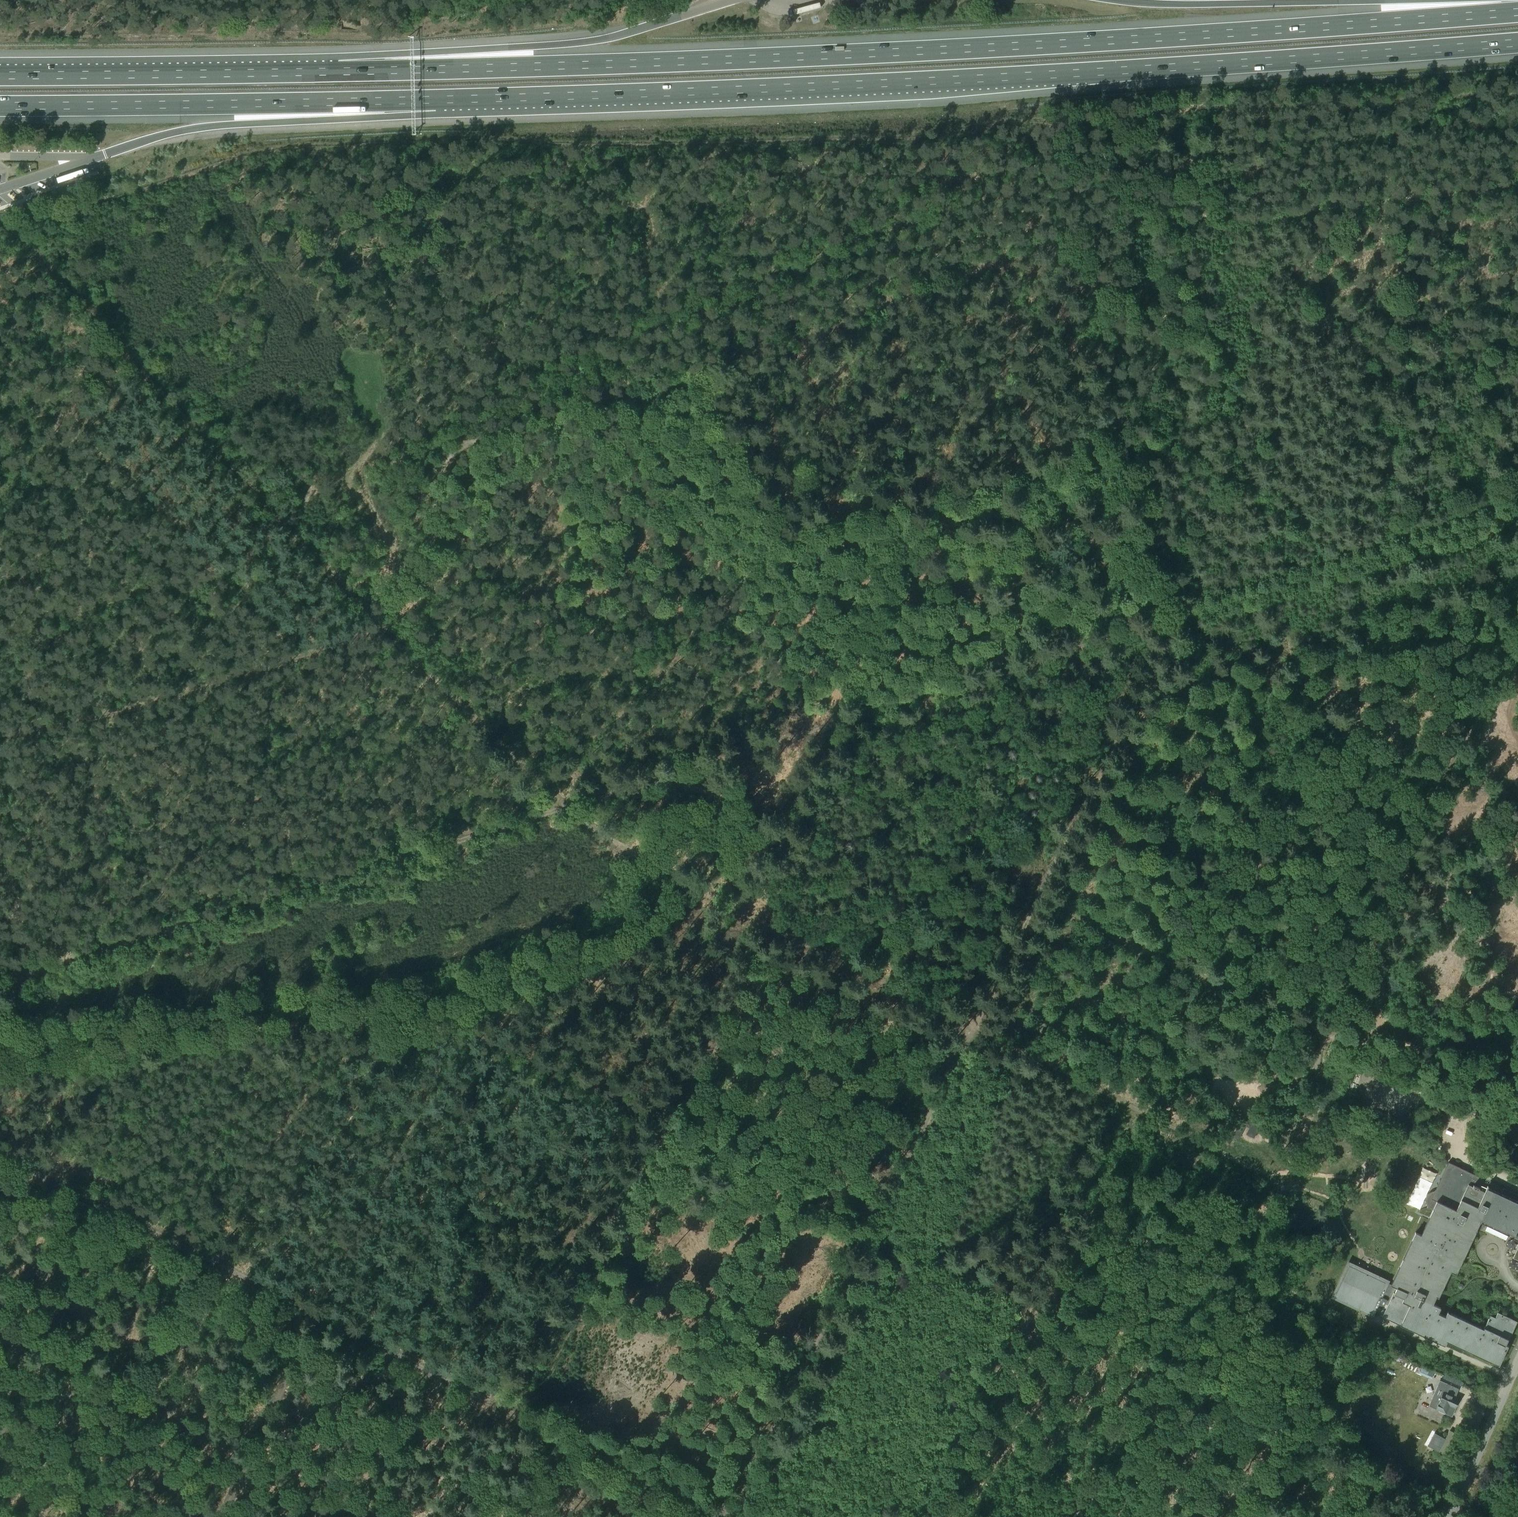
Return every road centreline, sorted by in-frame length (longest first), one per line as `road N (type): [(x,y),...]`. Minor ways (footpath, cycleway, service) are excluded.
road 1 (motorway): [(1467,16),(752,59),(337,72)]
road 2 (motorway): [(435,100),(1086,72),(1517,39)]
road 3 (track): [(1517,184),(1236,224),(1198,218),(1071,257),(1174,619)]
road 4 (track): [(367,610),(377,592),(425,558),(435,477),(459,449),(587,385),(643,401),(696,382),(873,711)]
road 5 (track): [(0,1068),(297,1023),(456,1030),(669,1127)]
road 6 (track): [(0,1156),(566,1440)]
road 7 (track): [(12,980),(568,807)]
road 8 (track): [(1036,1305),(1483,1516)]
road 9 (track): [(1338,1036),(1517,611)]
road 10 (motorway): [(0,106),(435,100)]
road 11 (track): [(1141,1113),(767,927)]
road 12 (track): [(873,1228),(1039,893)]
road 13 (track): [(1217,226),(1323,574)]
road 14 (track): [(1174,619),(1517,513)]
road 15 (track): [(789,548),(870,515),(1123,441)]
road 16 (motorway): [(337,72),(0,74)]
road 17 (track): [(669,1127),(526,1420)]
road 18 (motorway): [(655,24),(584,42),(452,51),(337,72)]
road 19 (track): [(729,1516),(873,1228)]
road 20 (track): [(568,807),(873,711)]
road 21 (track): [(1039,893),(1327,1031)]
road 22 (track): [(873,711),(1174,619)]
road 23 (track): [(1327,1031),(1292,1173),(1259,1172),(1141,1113)]
road 24 (motorway): [(132,145),(204,127),(352,119),(435,100)]
road 25 (track): [(1039,893),(1174,619)]
road 26 (track): [(1188,615),(1454,762)]
road 27 (track): [(114,1212),(0,1438)]
road 28 (track): [(767,927),(568,807)]
road 29 (track): [(669,1127),(873,1228)]
road 30 (track): [(317,1314),(222,1516)]
road 31 (track): [(767,927),(669,1127)]
road 32 (track): [(372,602),(384,557),(349,487),(382,424)]
road 33 (track): [(873,1228),(1036,1305)]
road 34 (track): [(566,1440),(721,1516)]
road 35 (unclassified): [(1451,1516),(1517,1361)]
road 36 (track): [(1187,1379),(1117,1516)]
road 37 (motorway): [(1402,0),(1254,3)]
road 38 (track): [(1327,1031),(1422,1074),(1446,1110)]
road 39 (track): [(0,842),(32,971)]
road 40 (track): [(566,1440),(516,1492),(467,1516)]

